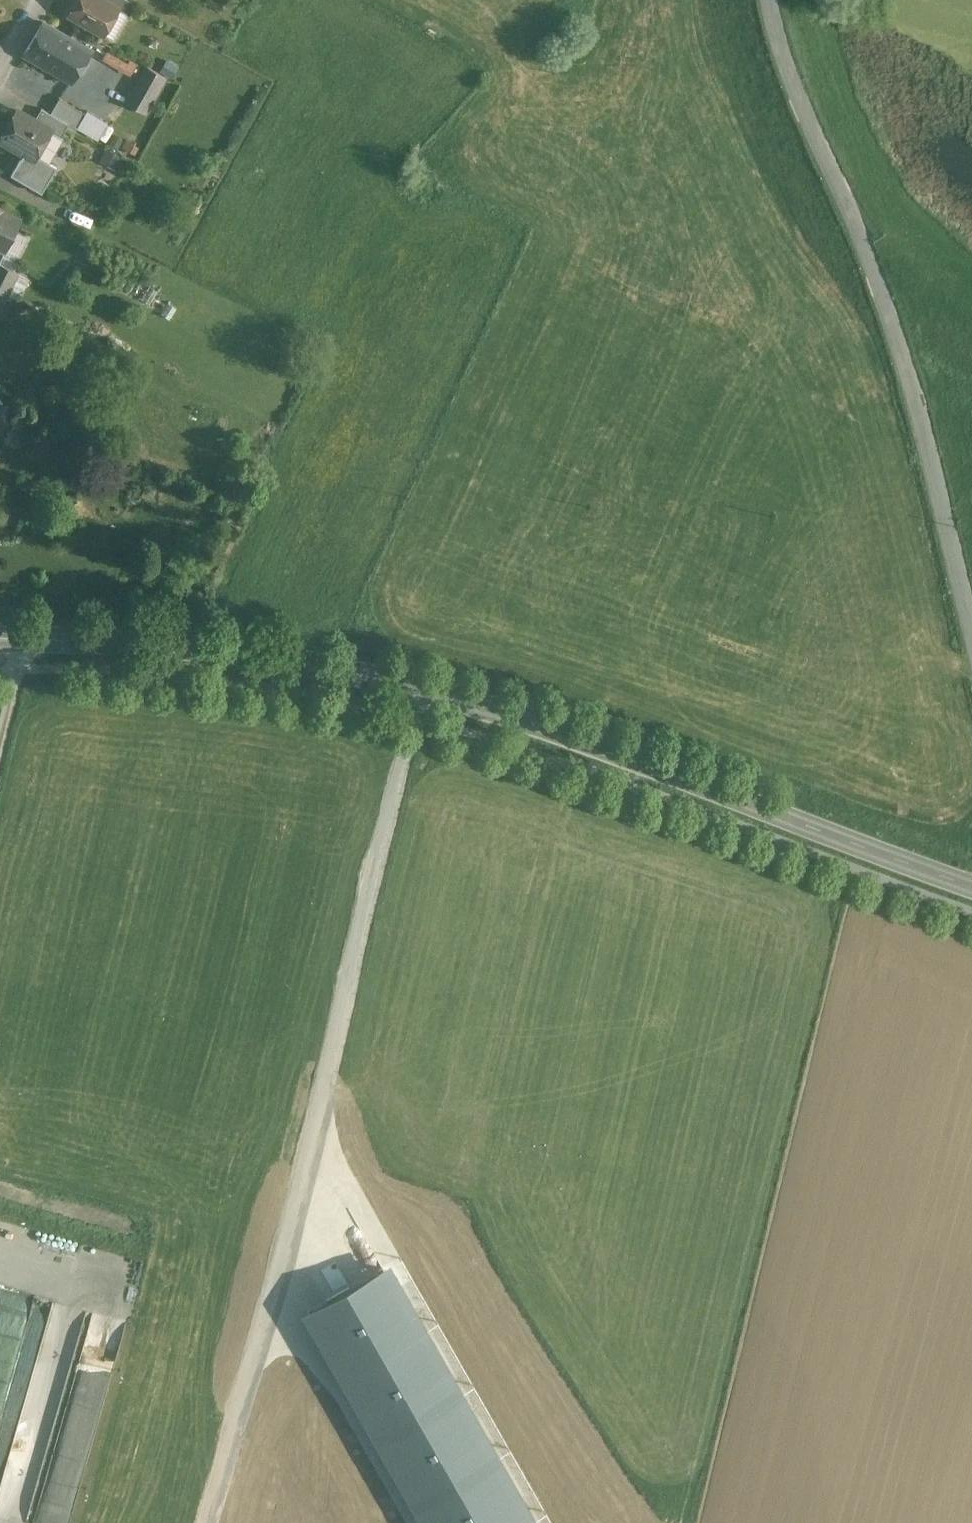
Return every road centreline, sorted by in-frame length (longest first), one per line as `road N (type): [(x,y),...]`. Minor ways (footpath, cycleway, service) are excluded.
road 1 (tertiary): [(0,643),(110,642),(341,662),(524,712),(971,882)]
road 2 (unclassified): [(774,0),(796,74),(864,227),(923,411),(971,610)]

